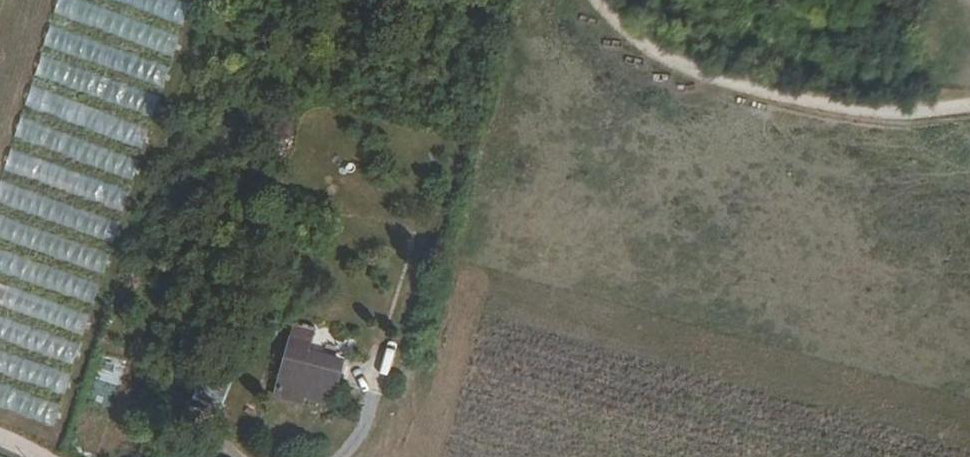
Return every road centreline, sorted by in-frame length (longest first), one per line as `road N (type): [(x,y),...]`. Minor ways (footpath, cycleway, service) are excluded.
road 1 (track): [(969,99),(883,108),(738,80),(665,56),(596,0)]

